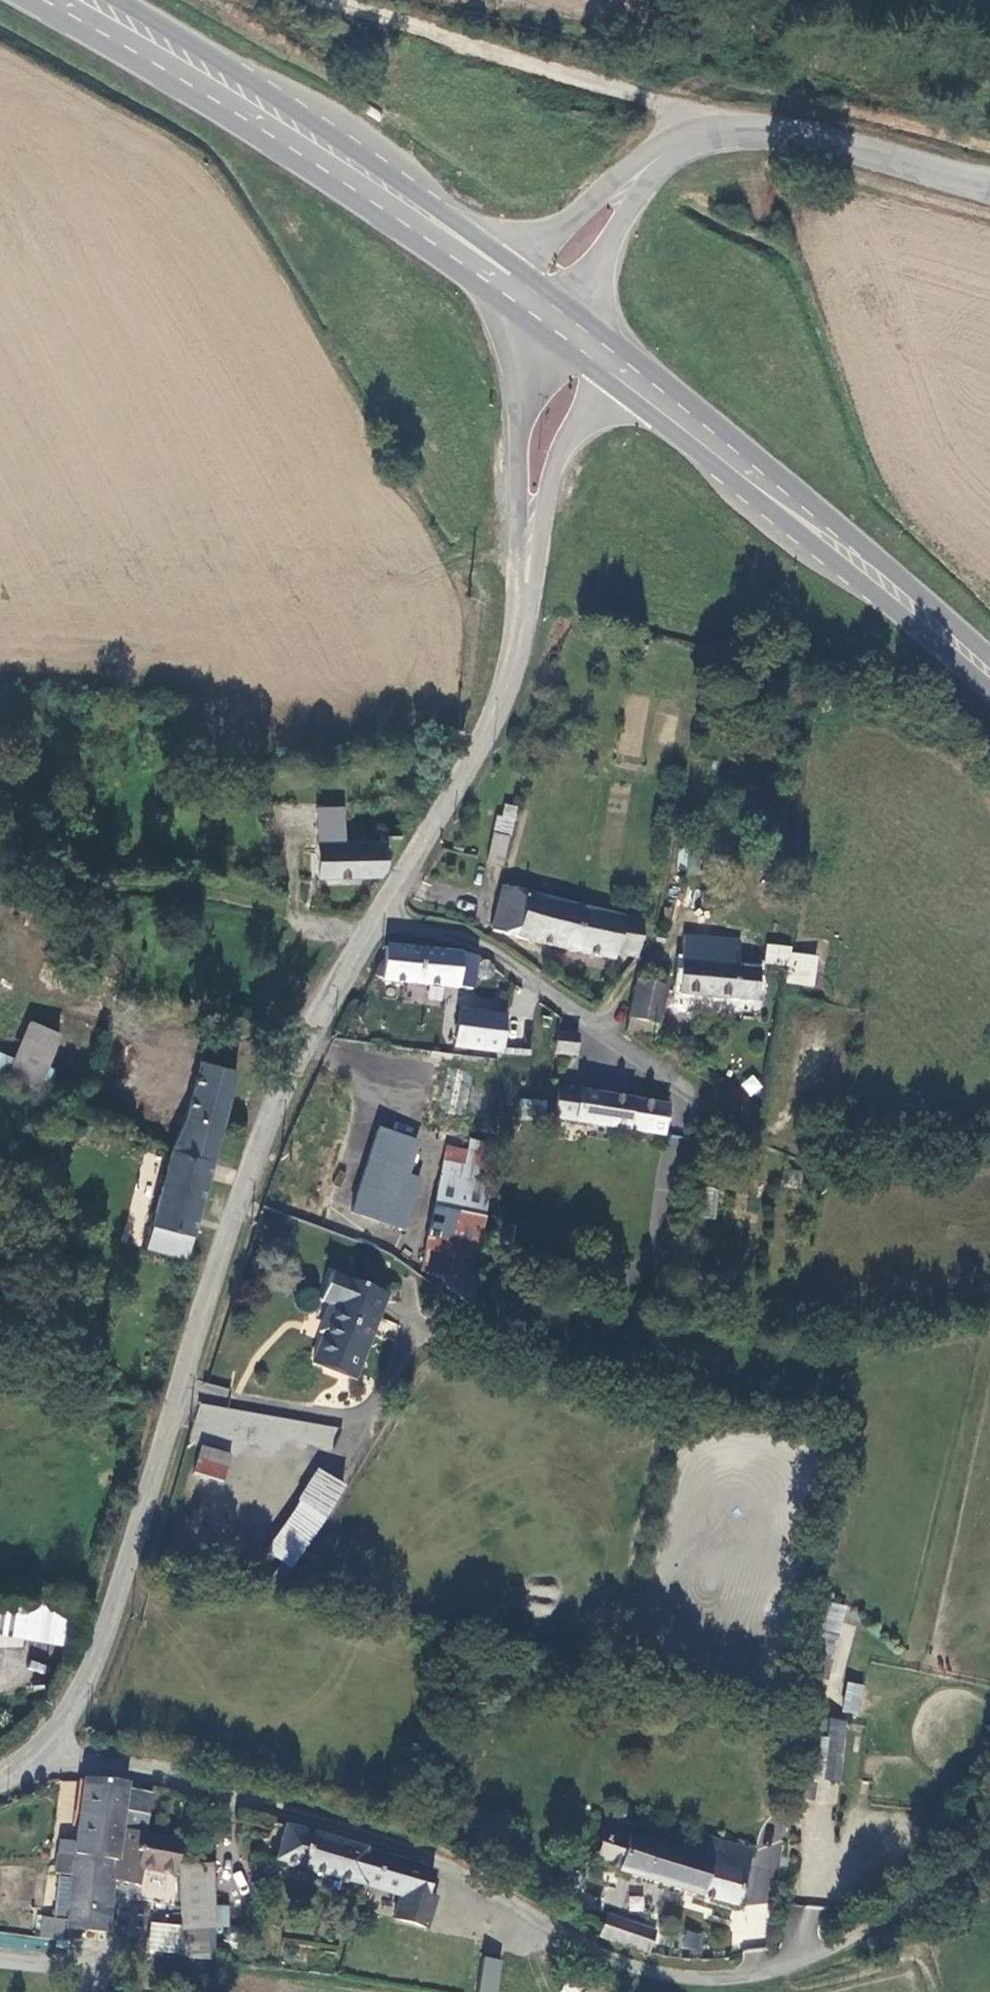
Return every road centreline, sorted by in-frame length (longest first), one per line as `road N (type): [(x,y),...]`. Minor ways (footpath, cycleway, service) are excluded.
road 1 (unclassified): [(49,1751),(391,1844),(595,1948),(645,1969),(709,1981),(744,1979),(839,1946),(989,1853)]
road 2 (unclassified): [(49,1751),(99,1649),(178,1385),(251,1181),(299,1060),(379,914)]
road 3 (secondary): [(83,0),(289,122),(499,272)]
road 4 (secondary): [(611,361),(989,677)]
road 5 (track): [(777,133),(329,0)]
road 6 (residential): [(379,914),(504,945),(696,1094)]
road 7 (unclassified): [(531,298),(521,630)]
road 8 (unclassified): [(379,914),(505,691),(521,630)]
road 9 (unclassified): [(521,630),(549,488),(611,361)]
road 10 (tertiary): [(989,187),(777,133)]
road 11 (tertiary): [(658,158),(499,272)]
road 12 (tertiary): [(576,333),(658,158)]
road 13 (tertiary): [(777,133),(689,140),(658,158)]

